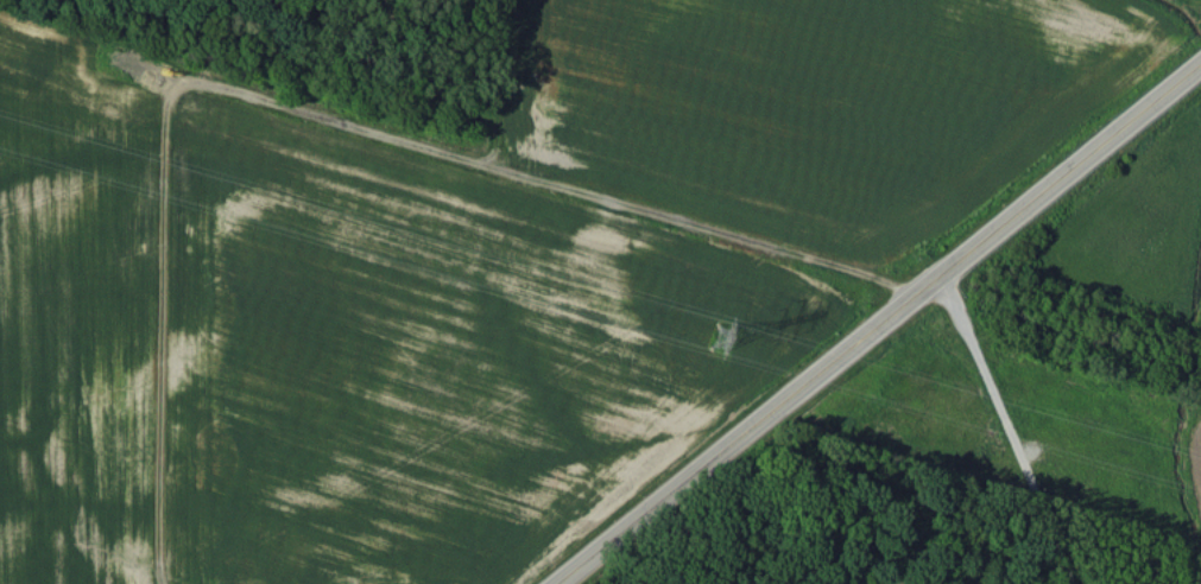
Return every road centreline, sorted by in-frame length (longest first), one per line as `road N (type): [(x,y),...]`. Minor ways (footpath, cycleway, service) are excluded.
road 1 (secondary): [(1200,59),(547,583)]

